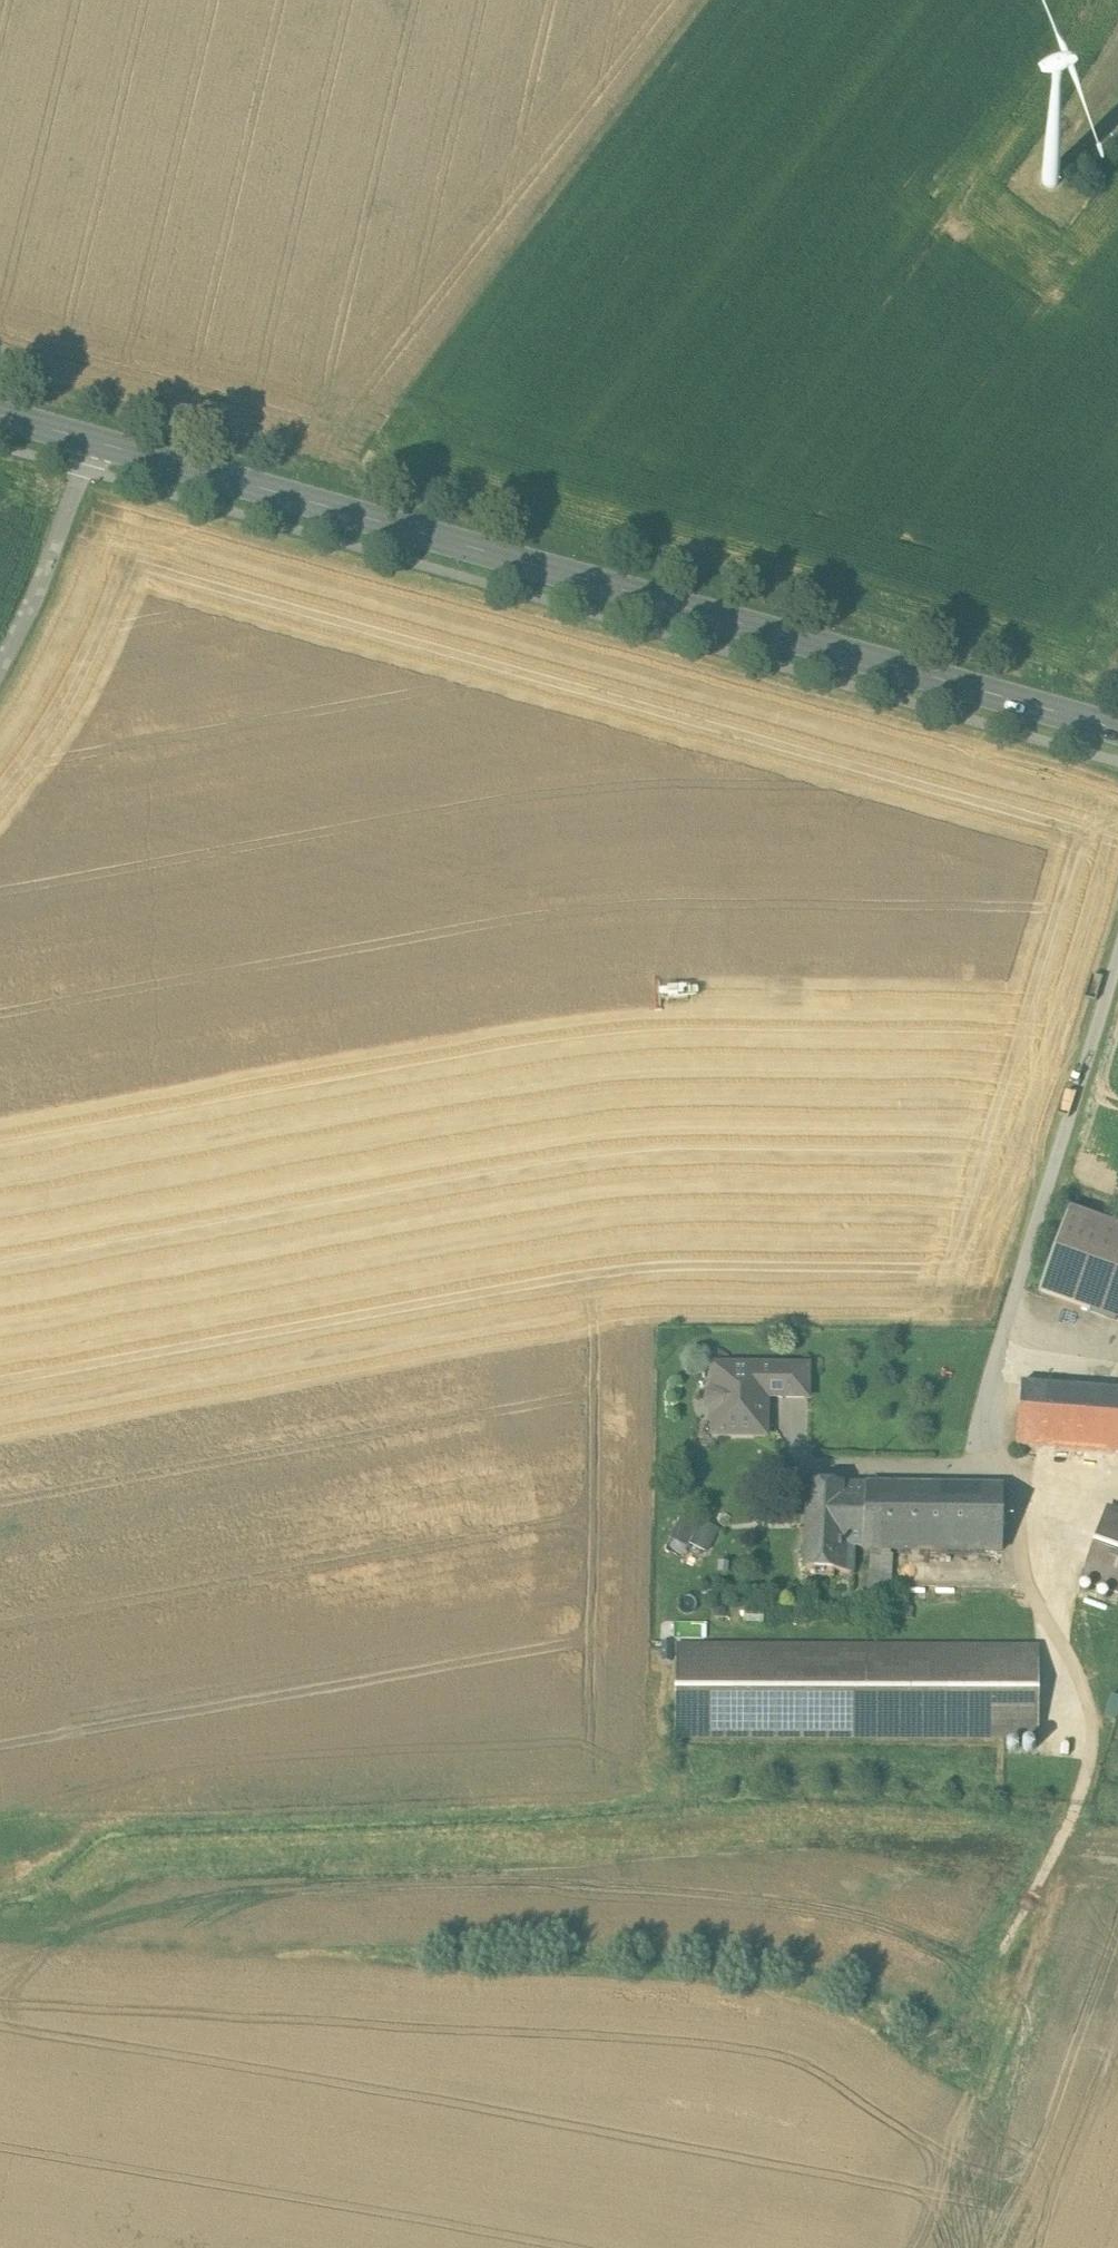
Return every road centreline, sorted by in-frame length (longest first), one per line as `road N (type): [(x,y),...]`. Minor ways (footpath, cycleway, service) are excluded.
road 1 (secondary): [(0,416),(1117,730)]
road 2 (track): [(1003,2015),(997,1983),(1089,1774),(1088,1725),(1036,1606),(1048,1518),(1041,1500)]

